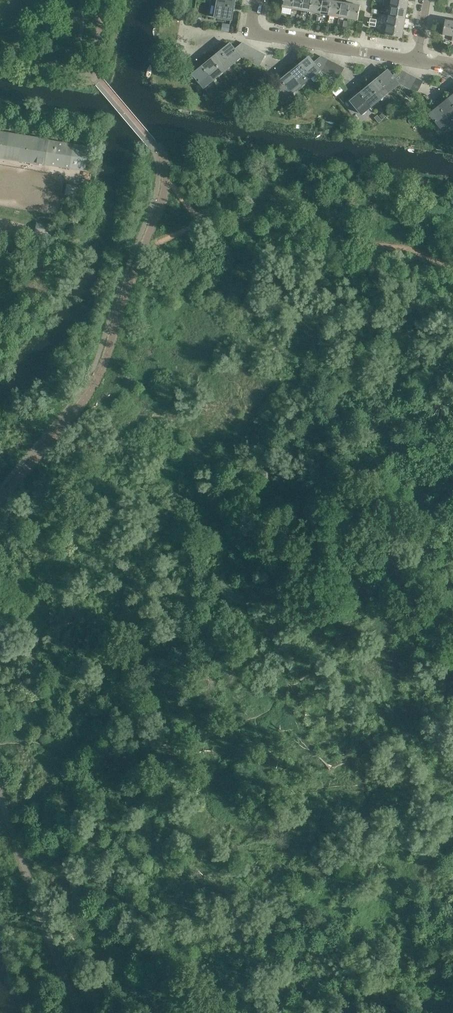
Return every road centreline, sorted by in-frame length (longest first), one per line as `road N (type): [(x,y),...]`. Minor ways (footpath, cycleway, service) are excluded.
road 1 (residential): [(417,61),(268,36),(257,30),(255,0)]

